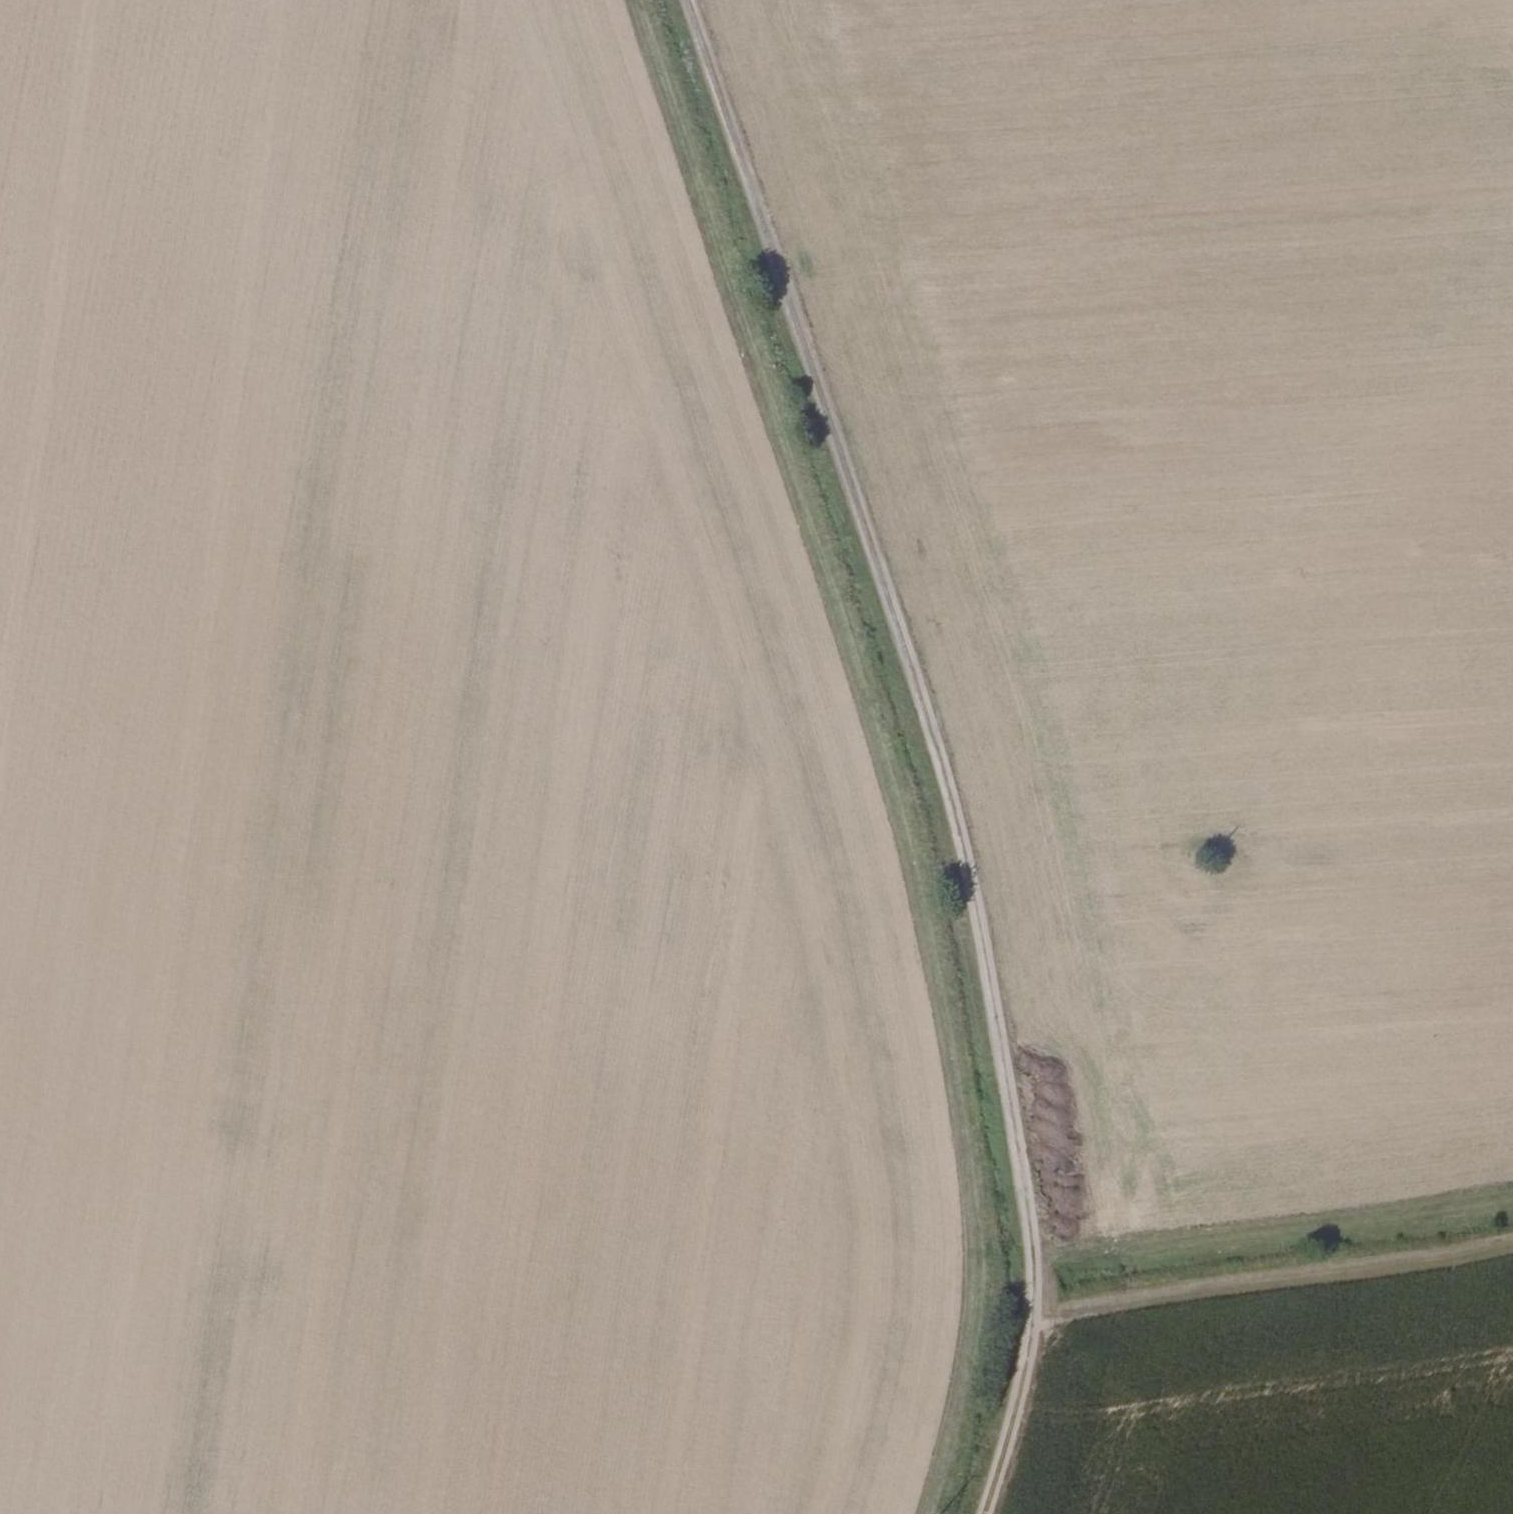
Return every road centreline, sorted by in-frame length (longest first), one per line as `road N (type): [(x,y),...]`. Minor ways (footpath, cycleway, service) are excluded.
road 1 (track): [(696,0),(902,626),(976,877),(1034,1301),(984,1513)]

